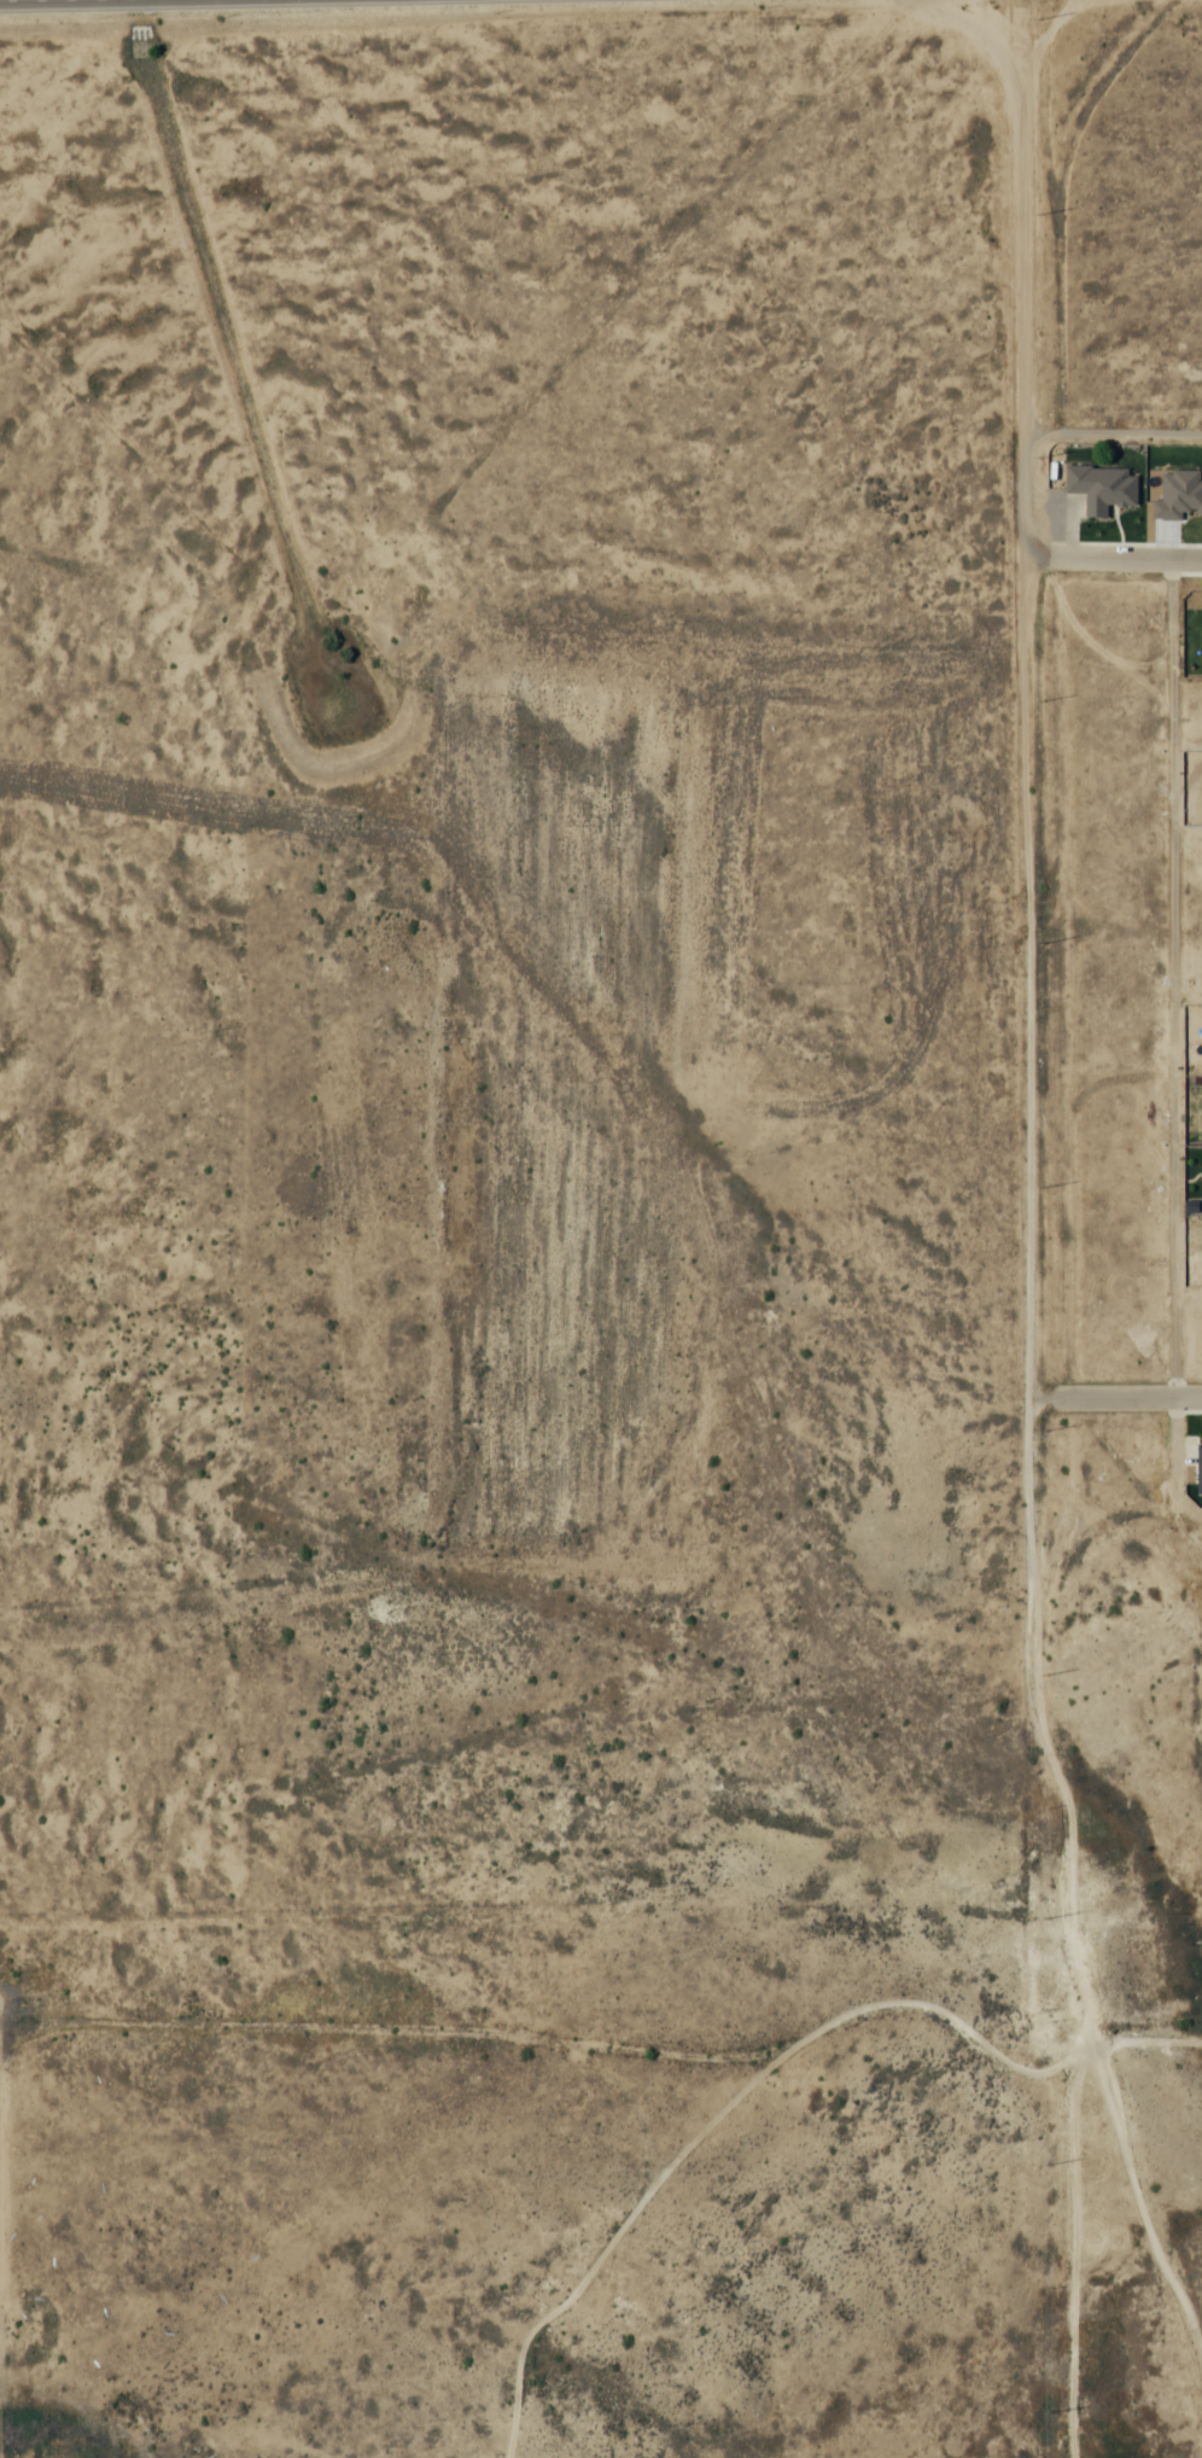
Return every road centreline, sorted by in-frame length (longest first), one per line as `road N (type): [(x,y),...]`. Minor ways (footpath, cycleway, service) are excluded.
road 1 (track): [(795,2043),(664,2172),(532,2330),(520,2354),(506,2457)]
road 2 (residential): [(1049,558),(1201,559)]
road 3 (residential): [(1201,1395),(1054,1396)]

